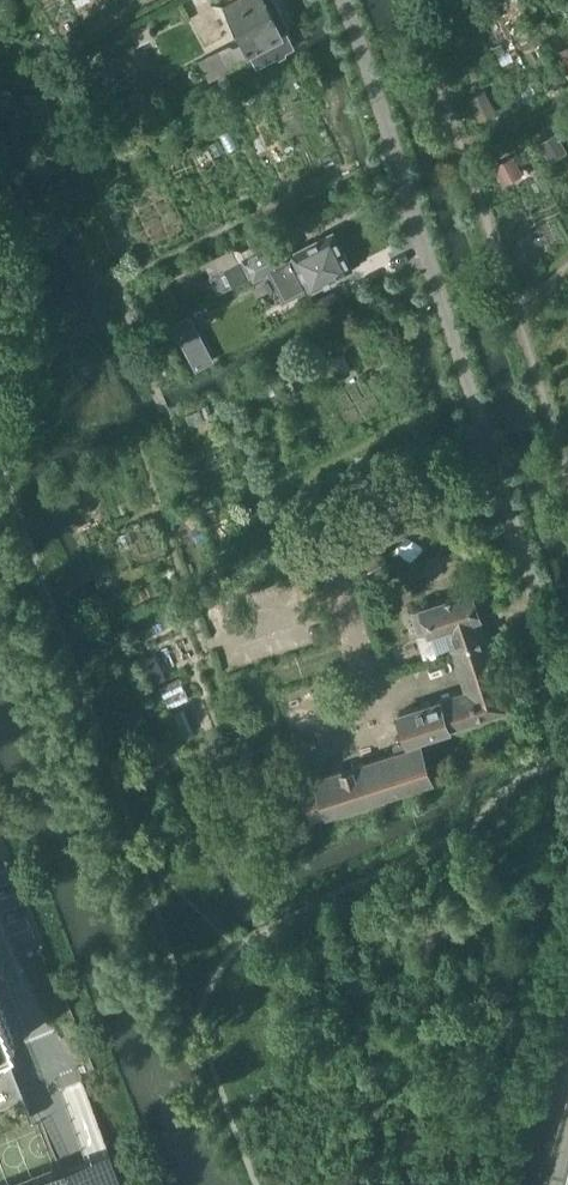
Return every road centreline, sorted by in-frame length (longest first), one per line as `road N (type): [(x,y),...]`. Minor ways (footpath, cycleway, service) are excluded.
road 1 (residential): [(342,0),(567,691)]

